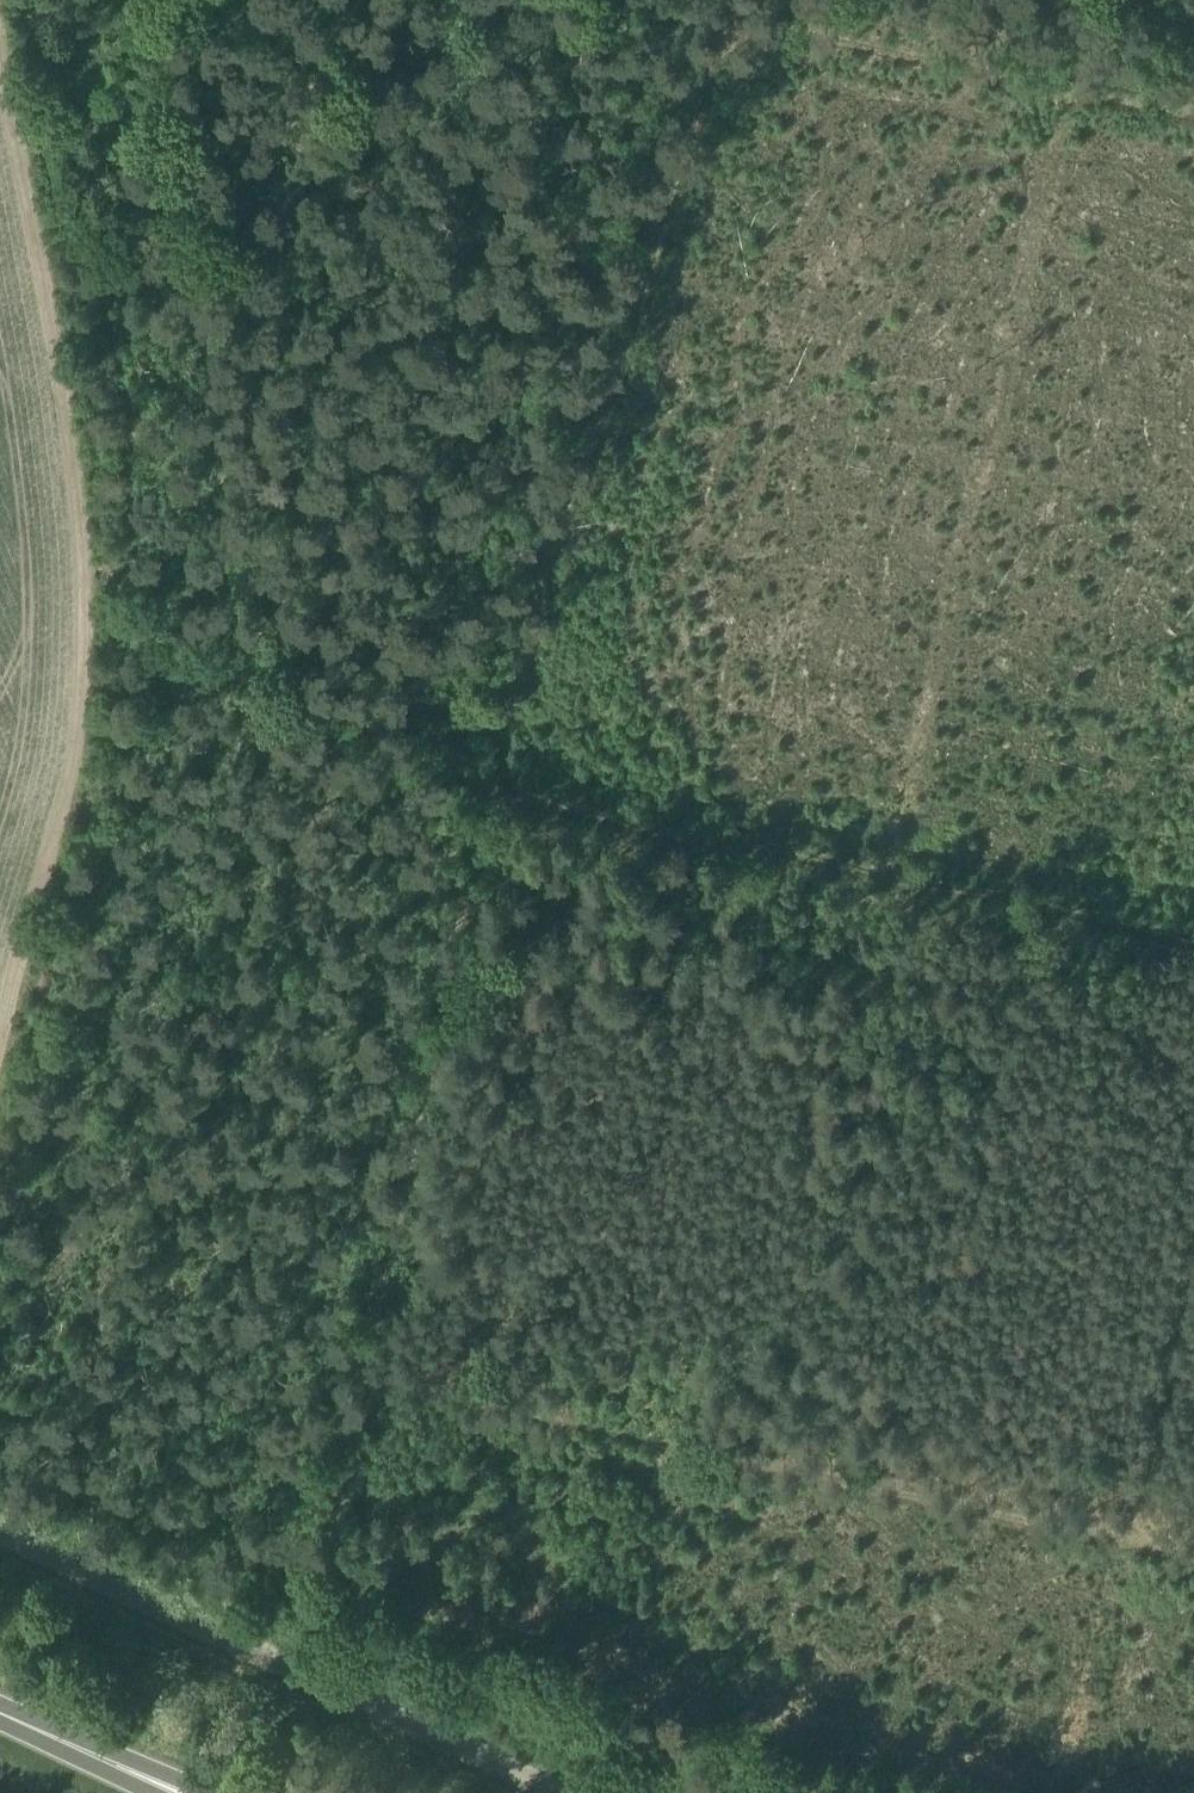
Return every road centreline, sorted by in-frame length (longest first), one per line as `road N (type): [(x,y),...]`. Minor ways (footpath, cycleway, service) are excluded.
road 1 (unclassified): [(590,1792),(0,1524)]
road 2 (primary): [(208,1792),(71,1742)]

